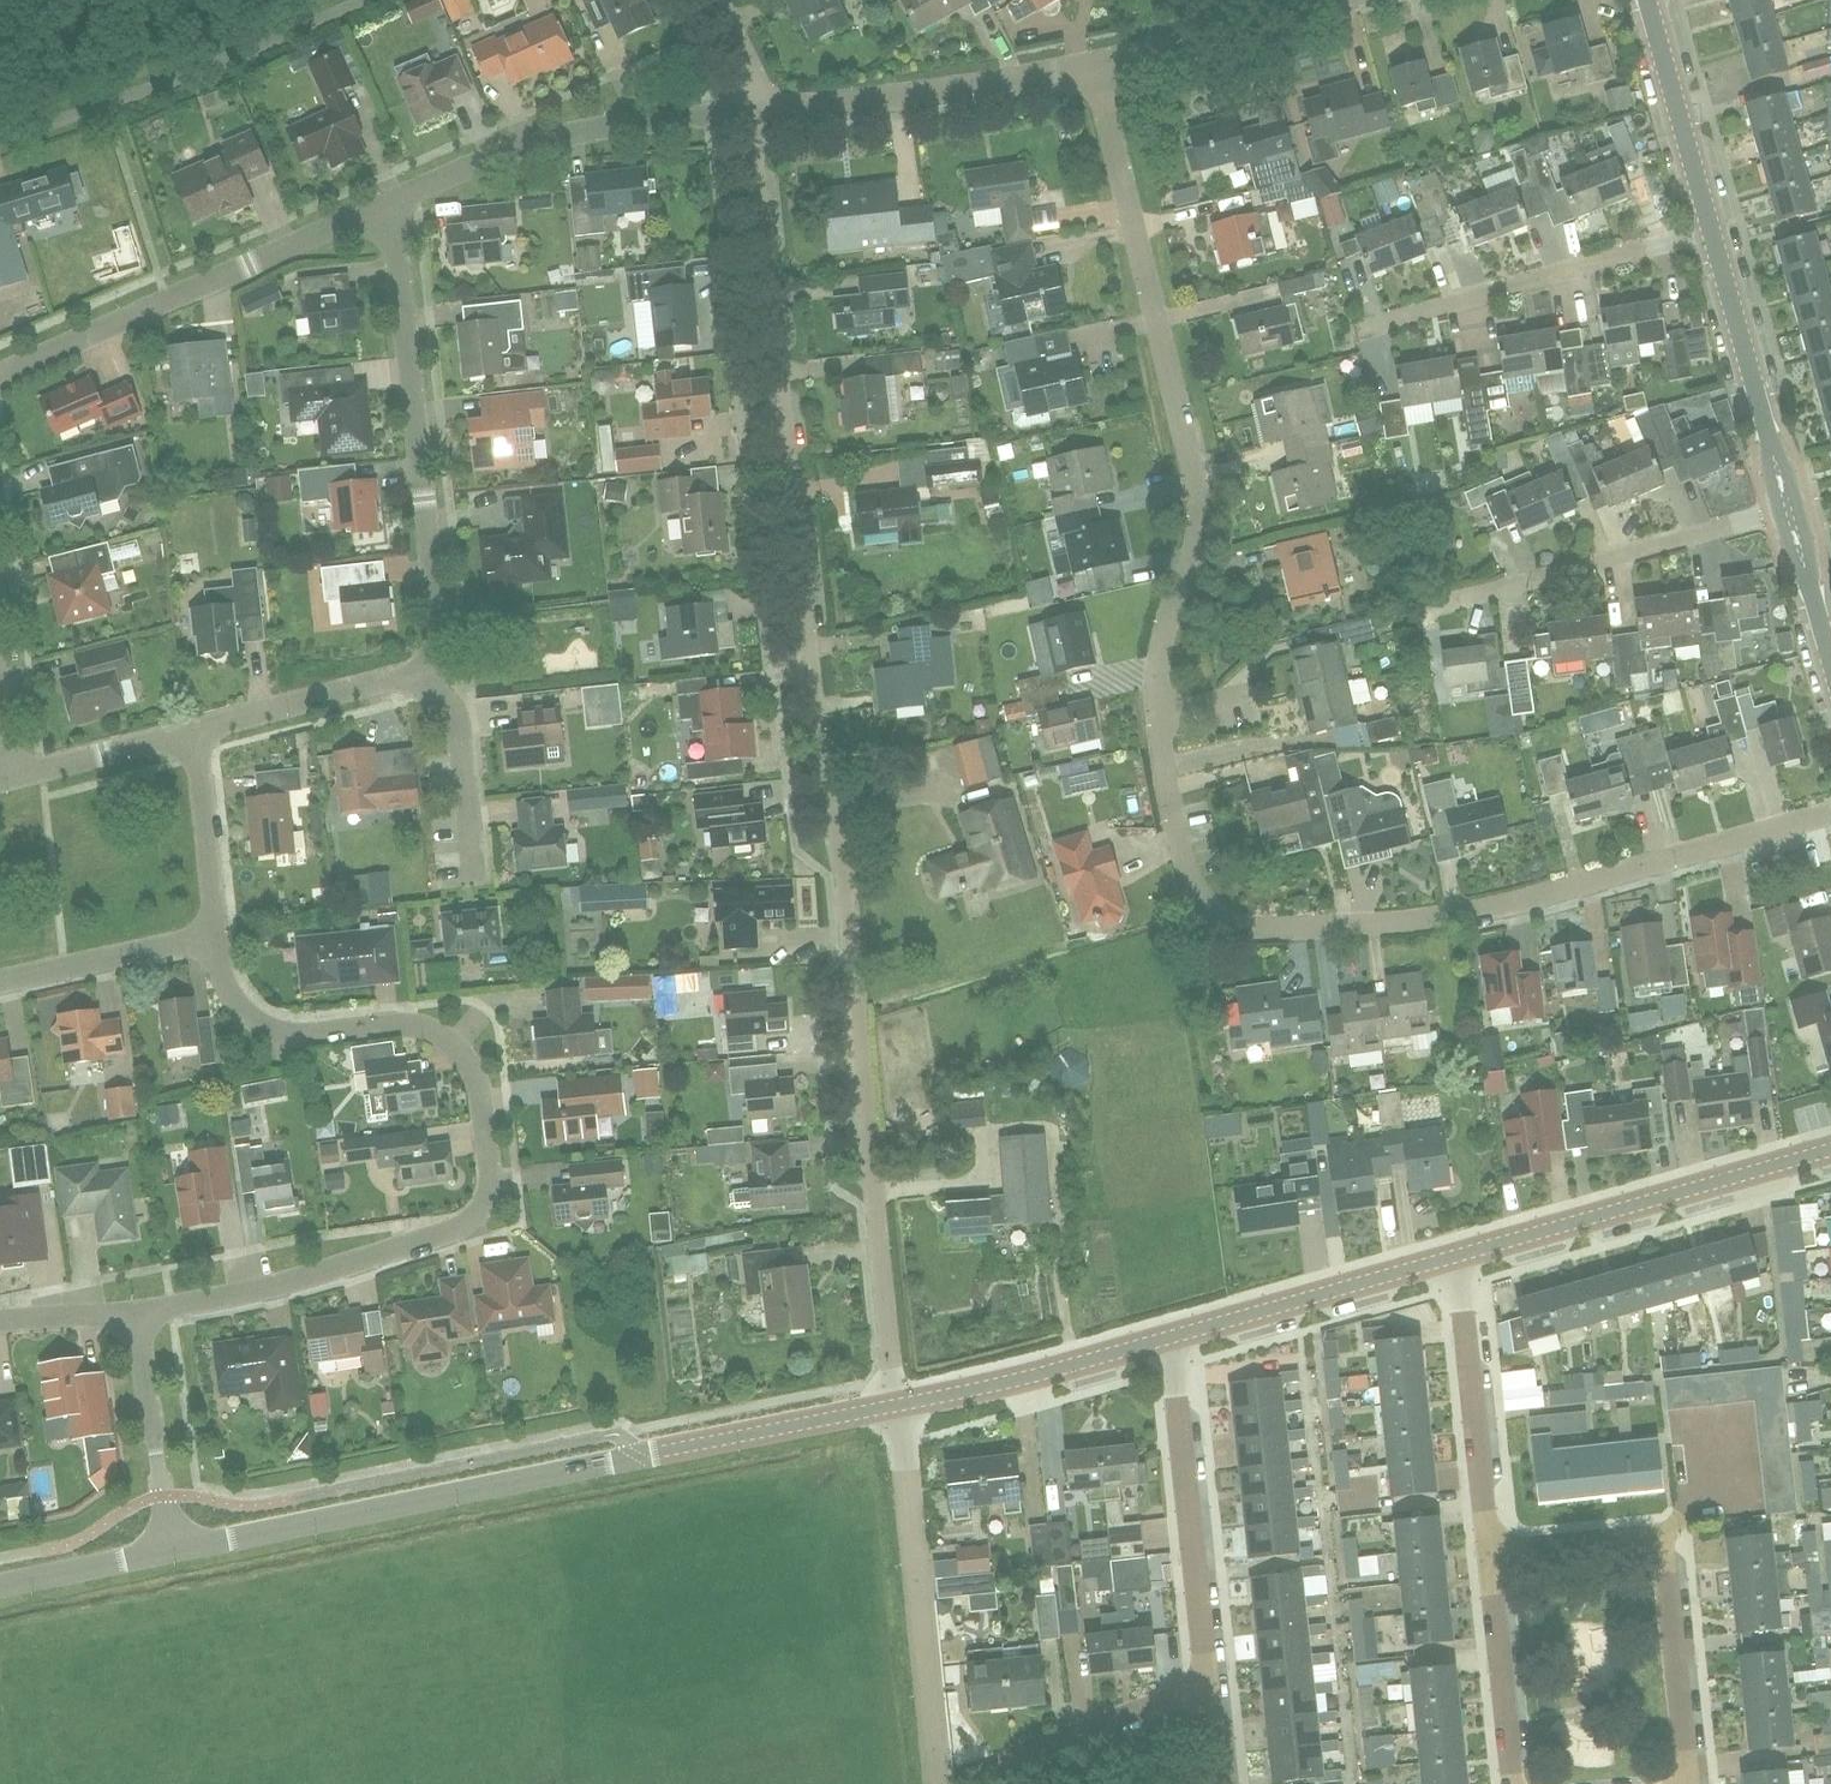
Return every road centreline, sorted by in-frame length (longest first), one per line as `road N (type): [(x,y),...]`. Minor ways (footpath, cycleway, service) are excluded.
road 1 (residential): [(1830,810),(1431,919),(1254,926),(1207,902),(1181,846),(1155,706),(1154,669),(1198,535),(1199,497),(1096,63)]
road 2 (residential): [(902,1405),(754,109)]
road 3 (residential): [(139,1313),(393,1253),(452,1233),(484,1203),(490,1171),(471,1072),(452,1049),(422,1029),(273,1031),(246,1015),(218,935)]
road 4 (unclassified): [(176,1554),(902,1405)]
road 5 (residential): [(419,668),(442,627),(392,197)]
road 6 (residential): [(1691,1783),(1671,1548),(1642,1532),(1495,1545)]
road 7 (residential): [(1415,613),(1789,510)]
road 8 (residential): [(941,1783),(902,1405)]
road 9 (unclassified): [(1830,1144),(1465,1247)]
road 10 (residential): [(392,197),(523,146),(623,123),(754,109)]
road 11 (residential): [(1358,329),(1711,234)]
road 12 (residential): [(754,109),(1015,80),(1096,63)]
road 13 (residential): [(1207,1661),(1171,1330)]
road 14 (unclassified): [(1465,1247),(1171,1330)]
road 15 (residential): [(1495,1545),(1465,1247)]
road 16 (tertiary): [(1789,510),(1711,234)]
road 17 (unclassified): [(1171,1330),(902,1405)]
road 18 (residential): [(364,0),(109,105)]
road 19 (residential): [(1004,1783),(1003,1753),(1207,1661)]
road 20 (residential): [(167,305),(392,197)]
road 21 (residential): [(176,1554),(139,1313)]
road 22 (tertiary): [(1711,234),(1646,0)]
road 23 (residential): [(1096,63),(1327,0)]
road 24 (residential): [(1516,1783),(1495,1545)]
road 25 (residential): [(197,731),(419,668)]
road 26 (residential): [(475,879),(458,734),(445,698),(419,668)]
road 27 (residential): [(0,981),(218,935)]
road 28 (residential): [(167,305),(109,105)]
road 29 (residential): [(218,935),(197,731)]
road 30 (residential): [(8,780),(197,731)]
road 31 (residential): [(0,378),(167,305)]
road 32 (unclassified): [(0,1590),(176,1554)]
road 33 (tertiary): [(1830,663),(1789,510)]
road 34 (residential): [(139,1313),(0,1320)]
road 35 (residential): [(1220,1783),(1207,1661)]

